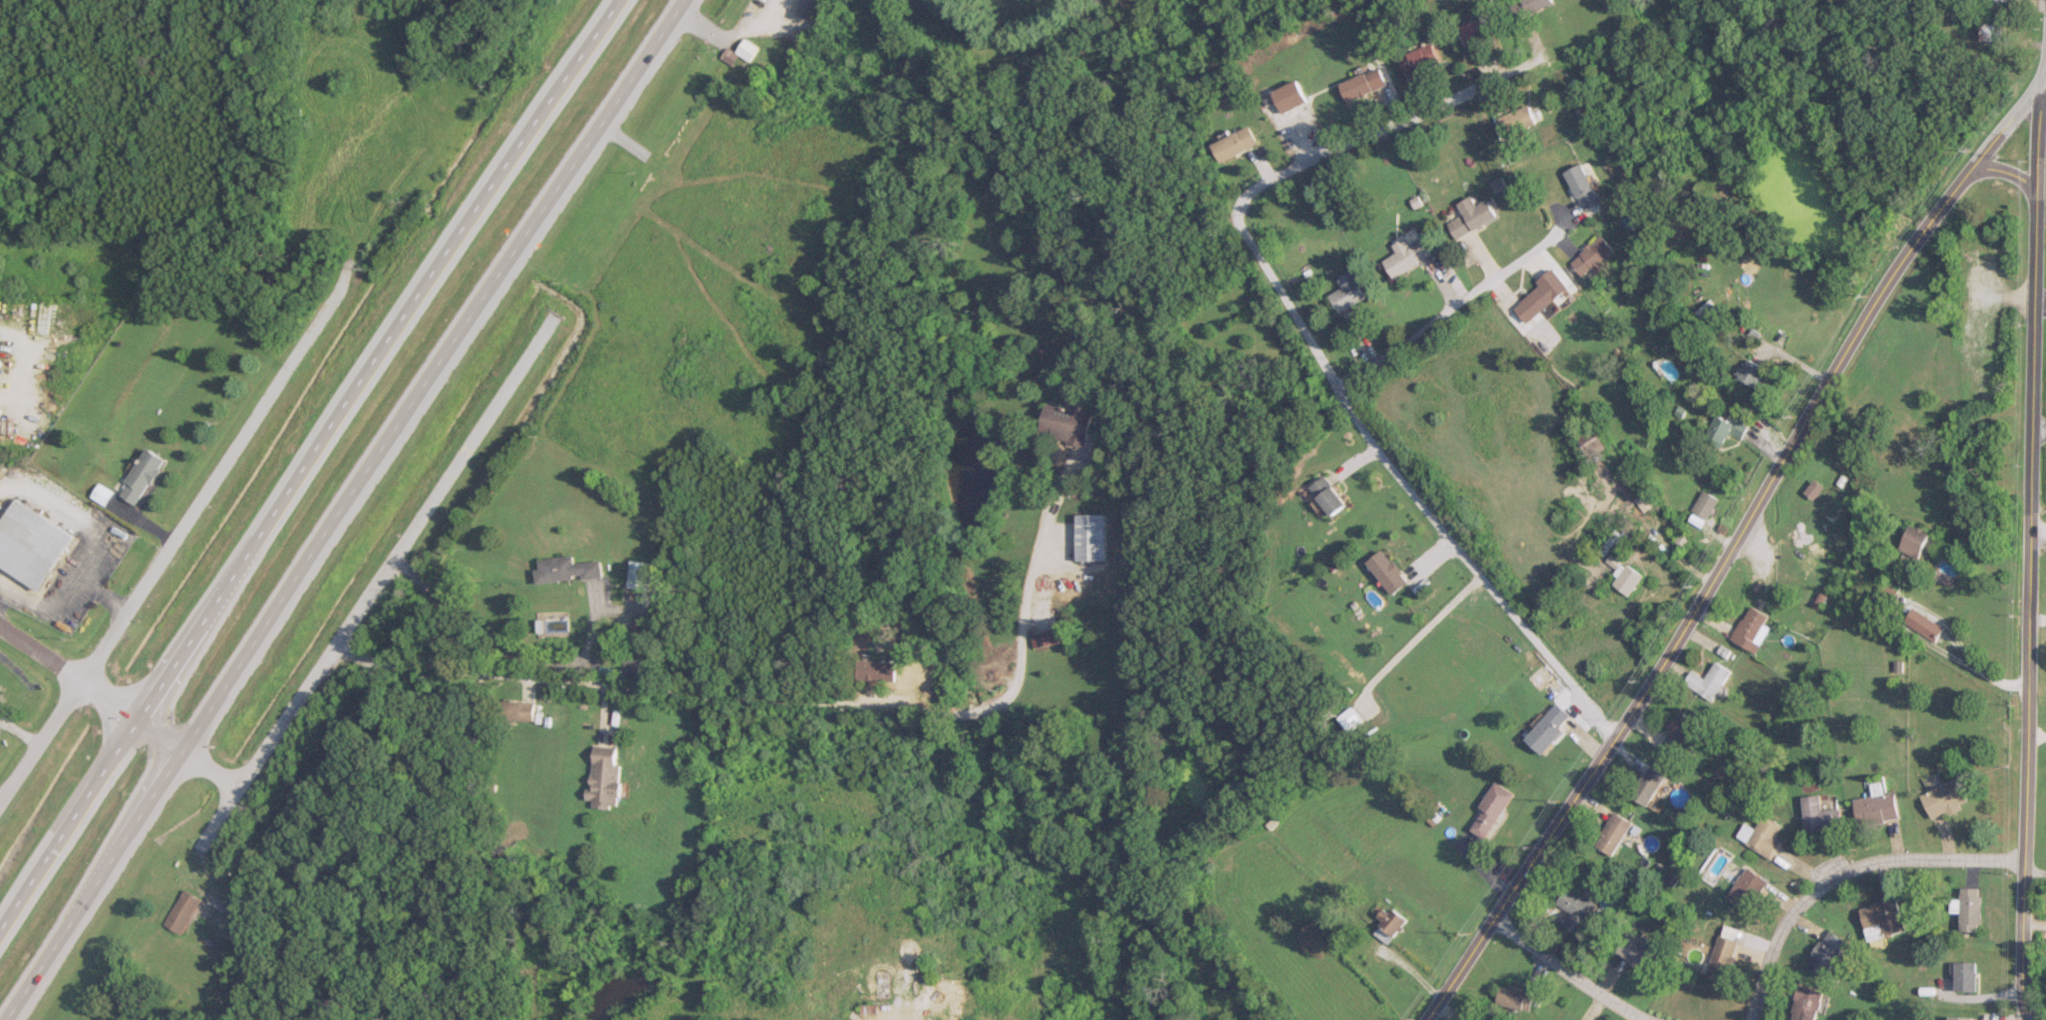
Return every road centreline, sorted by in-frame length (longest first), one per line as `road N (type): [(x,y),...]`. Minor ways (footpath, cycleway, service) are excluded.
road 1 (trunk): [(3,1019),(684,0)]
road 2 (secondary): [(1428,1019),(1647,698),(1904,256),(2043,78)]
road 3 (trunk): [(618,0),(0,925)]
road 4 (tertiary): [(2023,865),(2043,78)]
road 5 (residential): [(1617,738),(1362,433),(1234,215),(1236,204)]
road 6 (residential): [(75,681),(339,291),(351,260)]
road 7 (residential): [(320,667),(546,327)]
road 8 (residential): [(1749,1019),(1772,945),(1801,902),(1837,874),(1888,860),(2023,865)]
road 9 (residential): [(1540,60),(1311,161),(1236,204)]
road 10 (residential): [(1336,390),(1576,217)]
road 11 (residential): [(138,718),(225,776),(258,767),(320,667)]
road 12 (residential): [(1652,1019),(1596,995),(1493,920)]
road 13 (residential): [(138,718),(0,626)]
road 14 (residential): [(2028,1019),(2020,1003),(2023,865)]
road 15 (residential): [(0,795),(75,681)]

